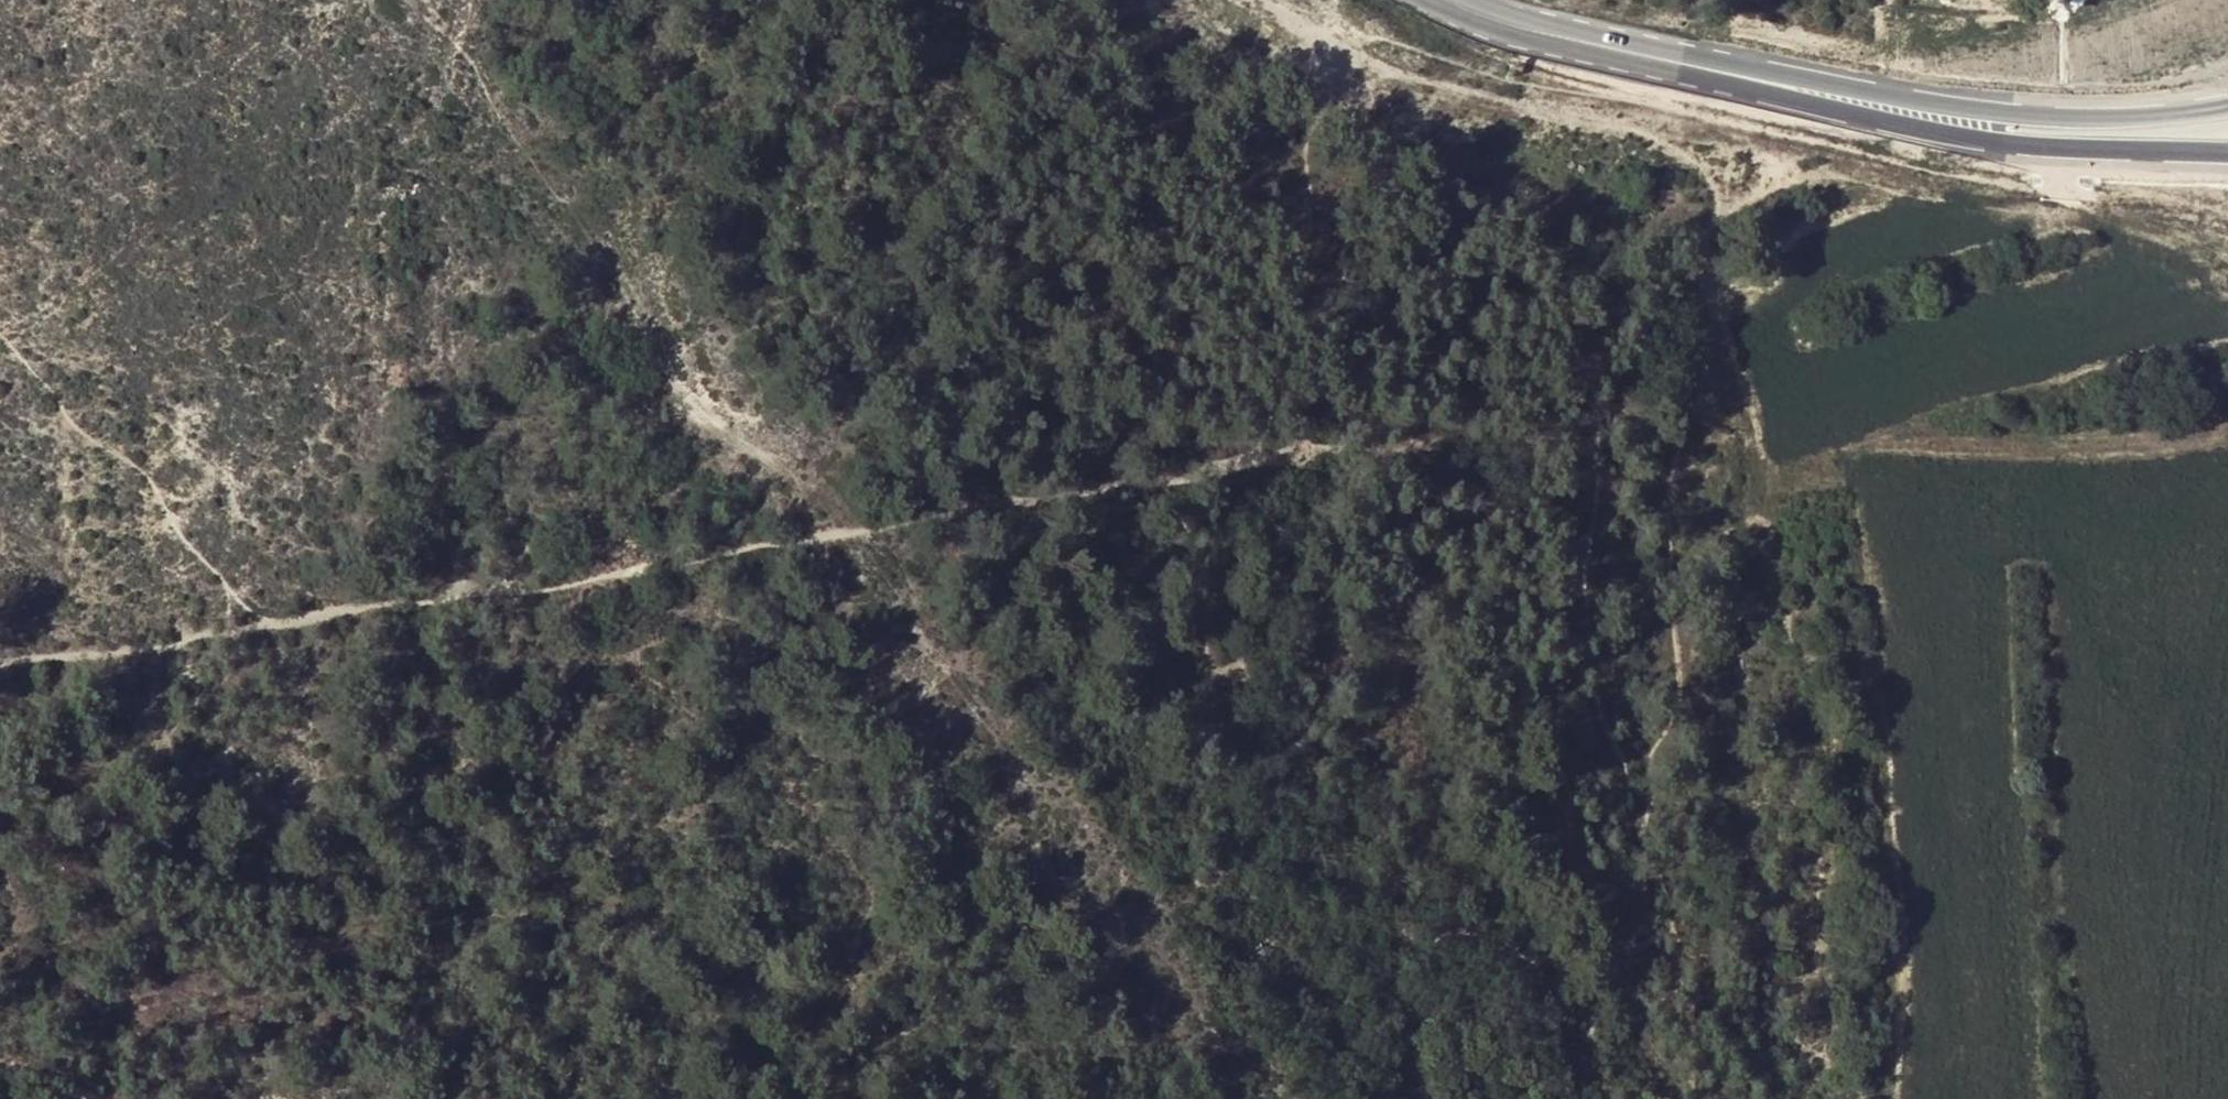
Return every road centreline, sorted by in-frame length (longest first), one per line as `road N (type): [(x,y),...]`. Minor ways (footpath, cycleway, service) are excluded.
road 1 (primary): [(1766,82),(1888,123),(1978,141),(2227,153)]
road 2 (primary): [(2227,103),(2046,117),(1766,82)]
road 3 (primary): [(1449,0),(1570,41),(1766,82)]

